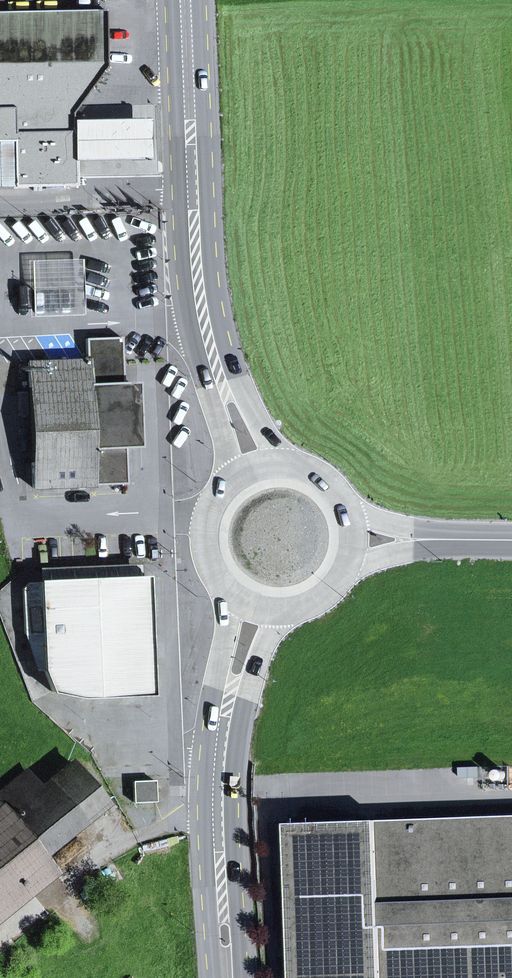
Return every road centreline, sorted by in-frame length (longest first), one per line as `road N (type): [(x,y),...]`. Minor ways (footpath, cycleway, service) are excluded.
road 1 (primary): [(256,475),(195,279),(182,0)]
road 2 (primary): [(227,977),(214,801),(233,676),(255,596)]
road 3 (secondary): [(511,541),(342,540)]
road 4 (primary): [(256,475),(222,502),(213,529),(222,570),(255,596)]
road 5 (primary): [(342,540),(336,509),(316,485),(287,472),(256,475)]

